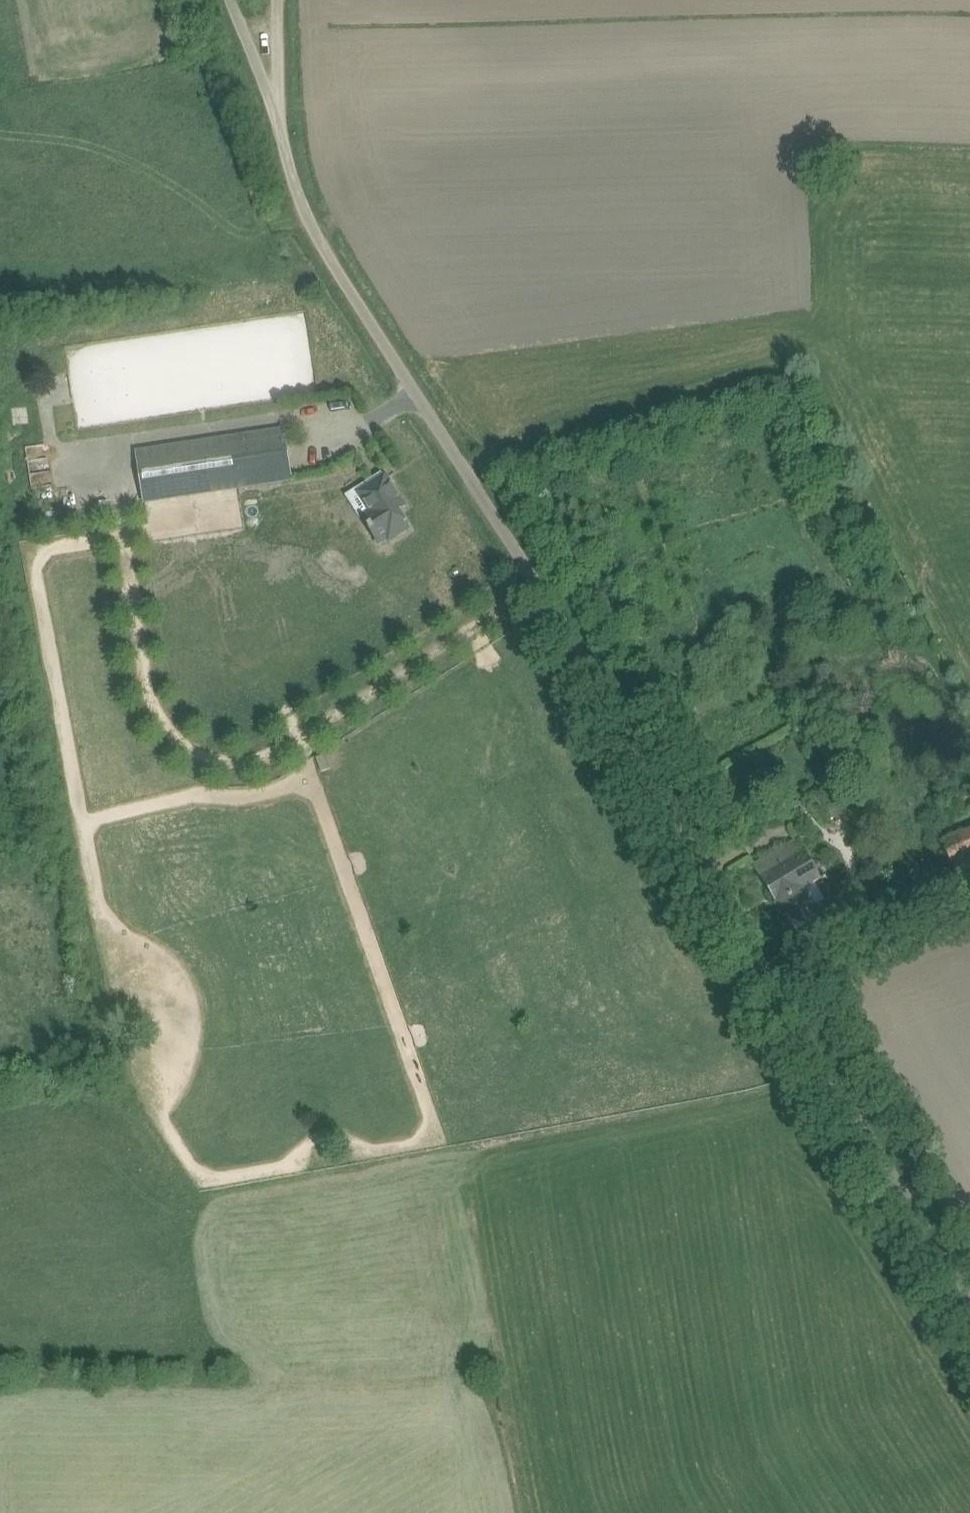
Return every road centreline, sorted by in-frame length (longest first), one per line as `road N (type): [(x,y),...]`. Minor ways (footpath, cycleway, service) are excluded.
road 1 (unclassified): [(969,1299),(612,705),(326,252),(233,0)]

